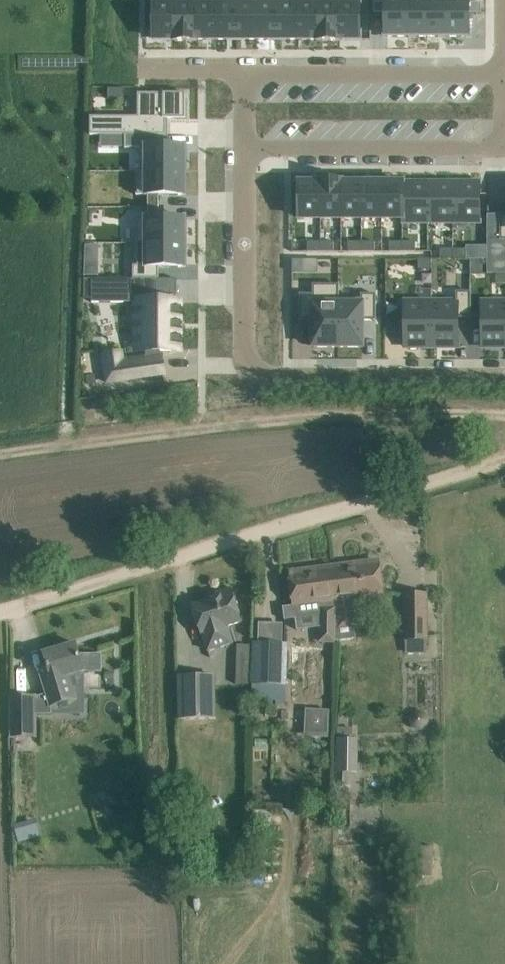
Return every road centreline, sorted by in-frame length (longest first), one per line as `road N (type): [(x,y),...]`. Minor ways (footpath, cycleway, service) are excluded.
road 1 (track): [(504,460),(0,610)]
road 2 (track): [(504,415),(396,407),(0,455)]
road 3 (residential): [(504,374),(251,368),(248,155)]
road 4 (residential): [(247,67),(504,65)]
road 5 (residential): [(248,155),(504,153)]

